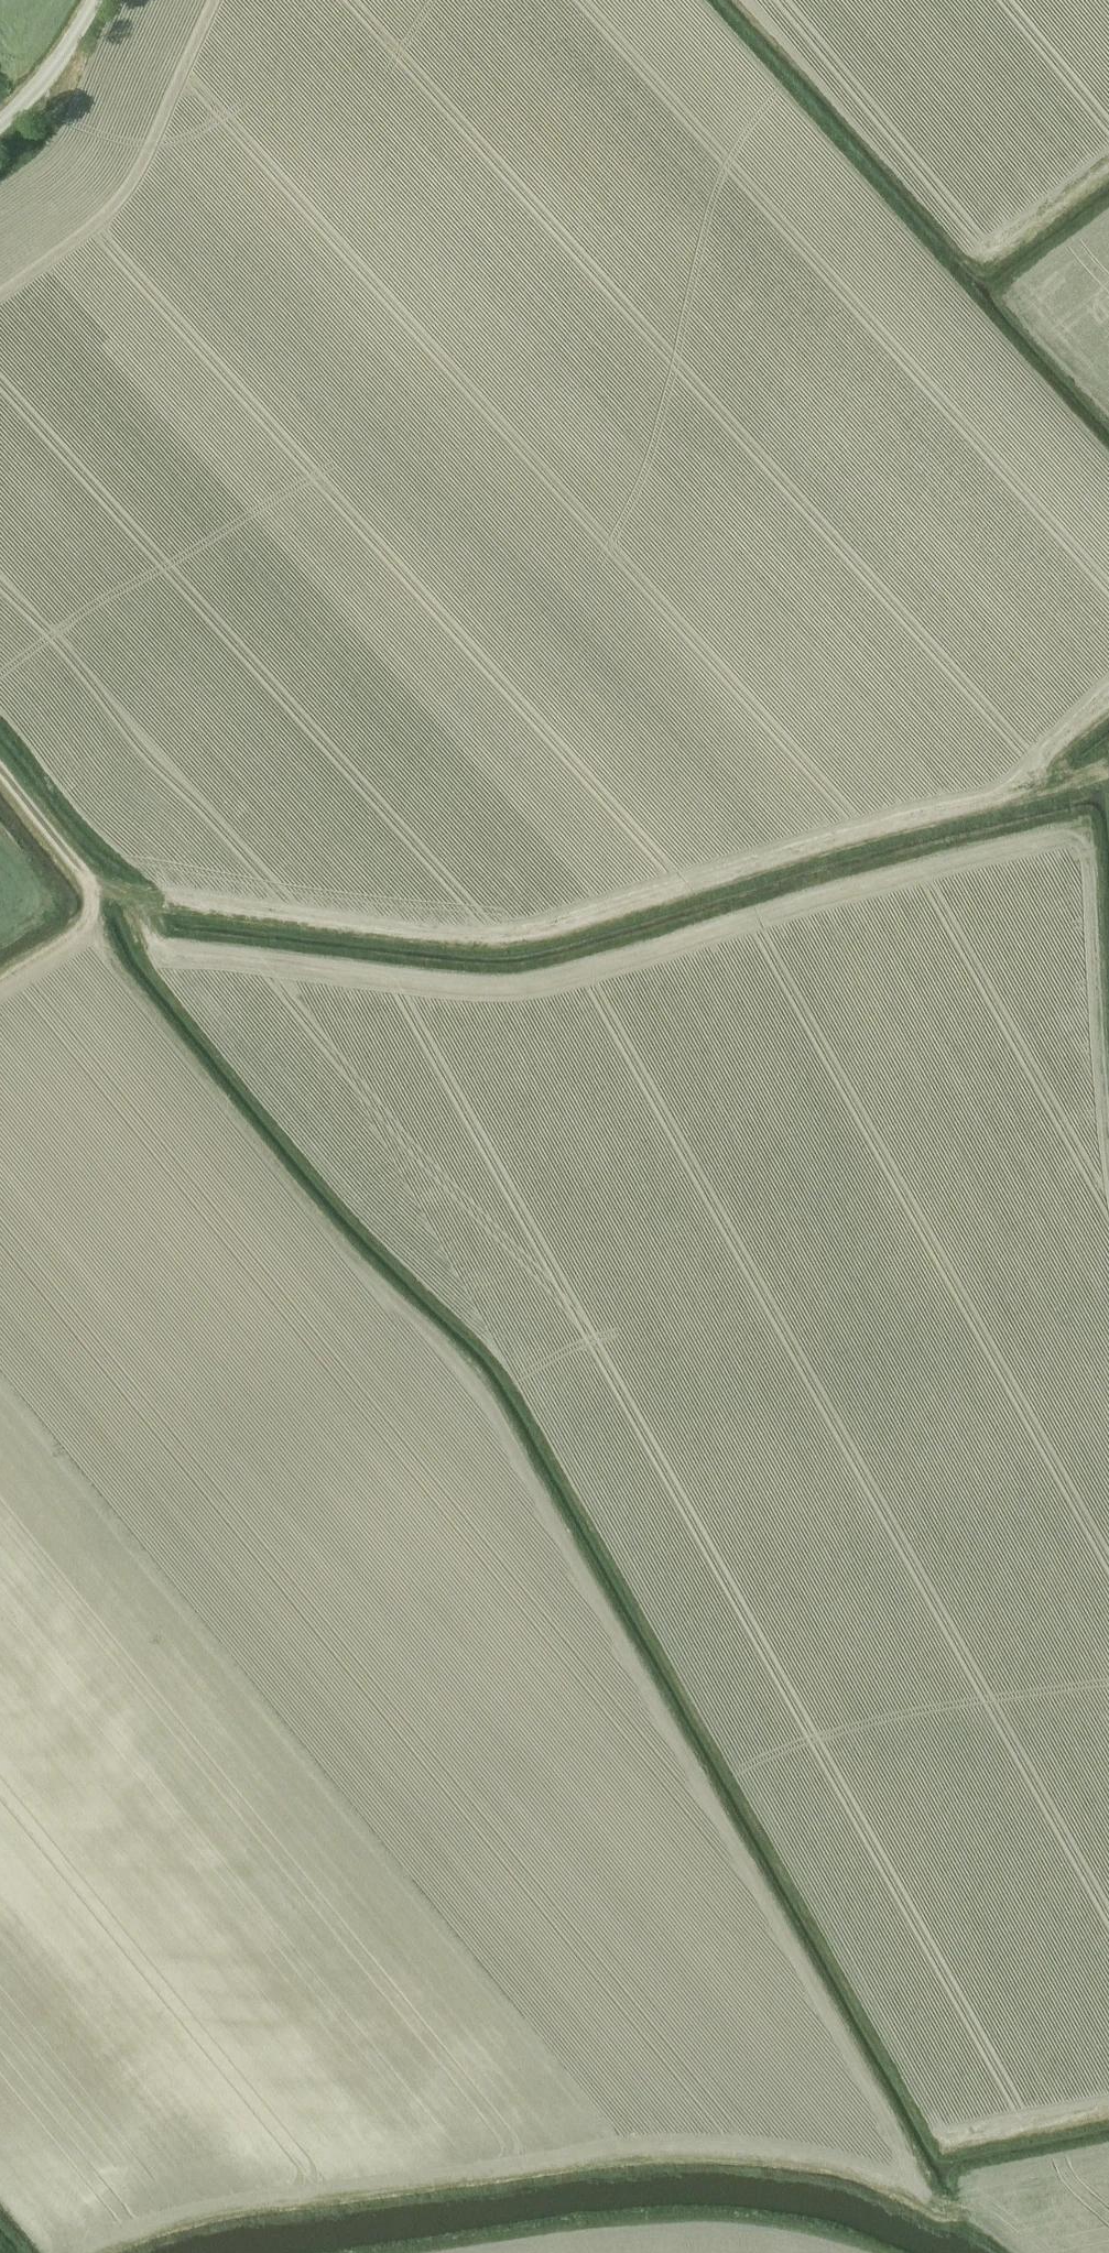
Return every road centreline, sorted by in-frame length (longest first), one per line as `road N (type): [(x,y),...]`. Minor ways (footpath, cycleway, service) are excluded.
road 1 (track): [(489,2252),(743,2230),(807,2237),(855,2252)]
road 2 (tertiary): [(0,126),(78,32),(93,0)]

